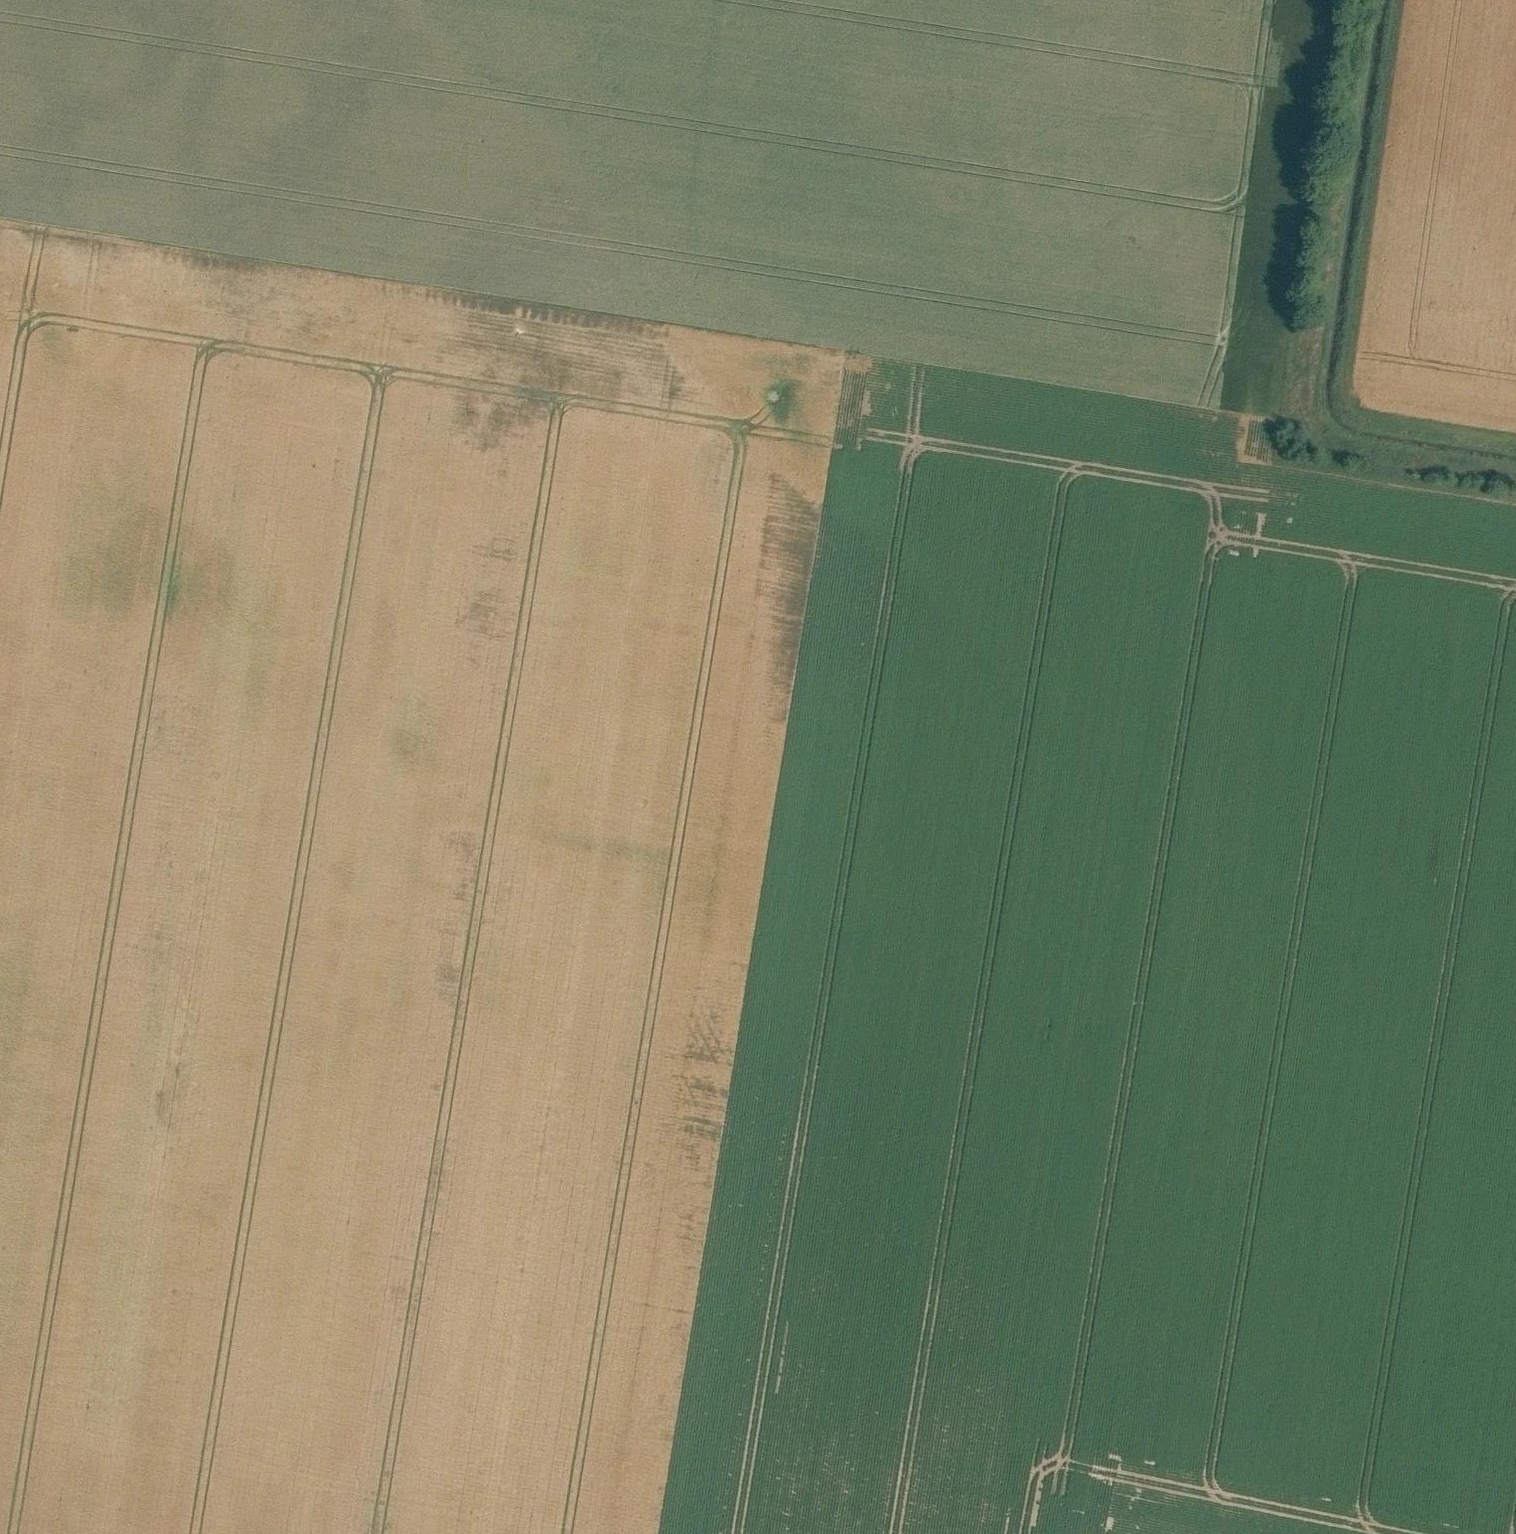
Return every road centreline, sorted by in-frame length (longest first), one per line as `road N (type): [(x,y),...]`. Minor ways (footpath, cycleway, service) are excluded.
road 1 (track): [(1515,448),(1341,423),(1328,384),(1378,0)]

